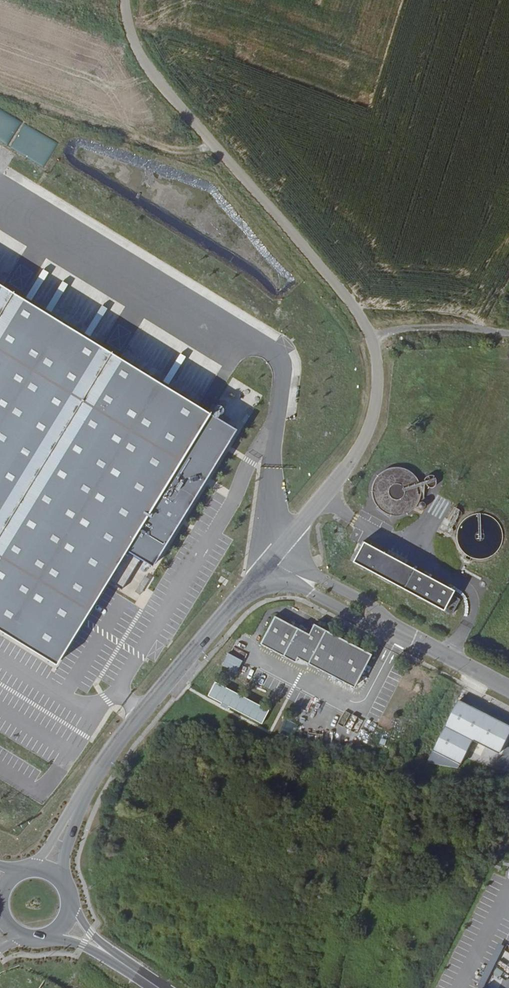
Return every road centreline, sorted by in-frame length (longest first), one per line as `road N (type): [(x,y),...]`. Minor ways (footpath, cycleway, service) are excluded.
road 1 (unclassified): [(276,552),(368,431),(378,382),(372,336),(349,299),(150,73),(122,0)]
road 2 (unclassified): [(85,792),(108,754),(263,568)]
road 3 (track): [(218,150),(168,148),(0,92)]
road 4 (unclassified): [(263,568),(400,633)]
road 5 (unclassified): [(400,633),(374,606),(276,552)]
road 6 (unclassified): [(508,689),(400,633)]

